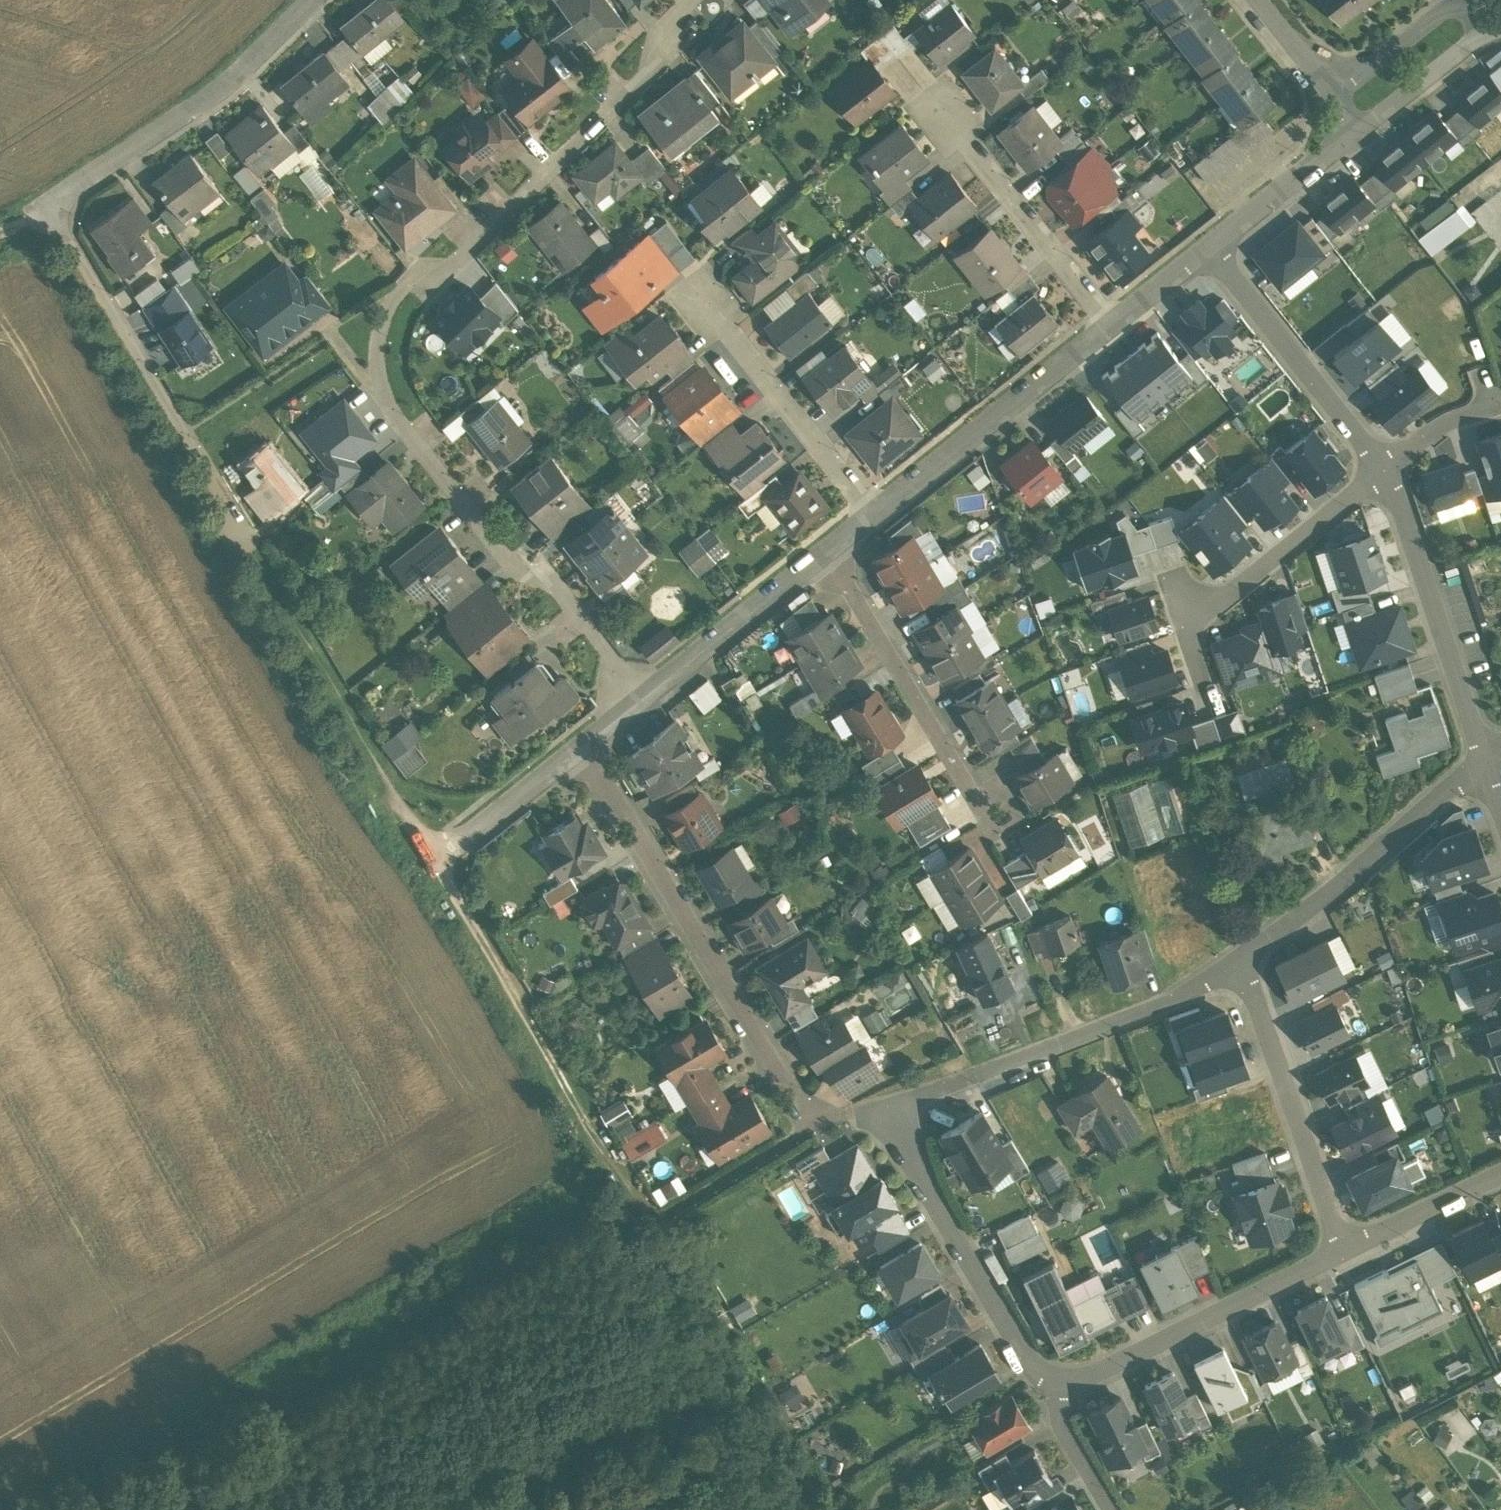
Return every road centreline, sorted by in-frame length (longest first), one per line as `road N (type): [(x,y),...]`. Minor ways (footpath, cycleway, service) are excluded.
road 1 (residential): [(641,698),(557,588),(508,565),(375,388),(382,319),(711,0)]
road 2 (track): [(433,856),(646,1240),(819,1135),(884,1108)]
road 3 (residential): [(819,1135),(582,745)]
road 4 (residential): [(51,204),(270,582)]
road 5 (residential): [(1239,957),(1173,1000),(884,1108)]
road 6 (residential): [(51,204),(219,94),(314,0)]
road 7 (residential): [(1045,1400),(884,1108)]
road 8 (residential): [(1344,1254),(1045,1400)]
road 9 (residential): [(1490,761),(1239,957)]
road 10 (residential): [(1344,1254),(1239,957)]
road 11 (residential): [(1384,472),(1490,761)]
road 12 (residential): [(1119,323),(884,520)]
road 13 (residential): [(837,556),(988,804)]
road 14 (residential): [(884,520),(704,297)]
road 15 (residential): [(1216,249),(1384,472)]
road 16 (residential): [(1119,323),(949,118)]
road 17 (residential): [(1384,472),(1189,625)]
road 18 (residential): [(837,556),(641,698)]
road 19 (residential): [(1362,129),(1216,249)]
road 20 (residential): [(1490,32),(1469,14),(1448,12),(1335,92)]
road 21 (residential): [(582,745),(433,856)]
road 22 (residential): [(1500,1178),(1344,1254)]
road 23 (residential): [(1362,129),(1490,32)]
road 24 (residential): [(1500,404),(1443,425),(1384,472)]
road 25 (residential): [(1045,1400),(1111,1509)]
road 26 (residential): [(1216,249),(1119,323)]

